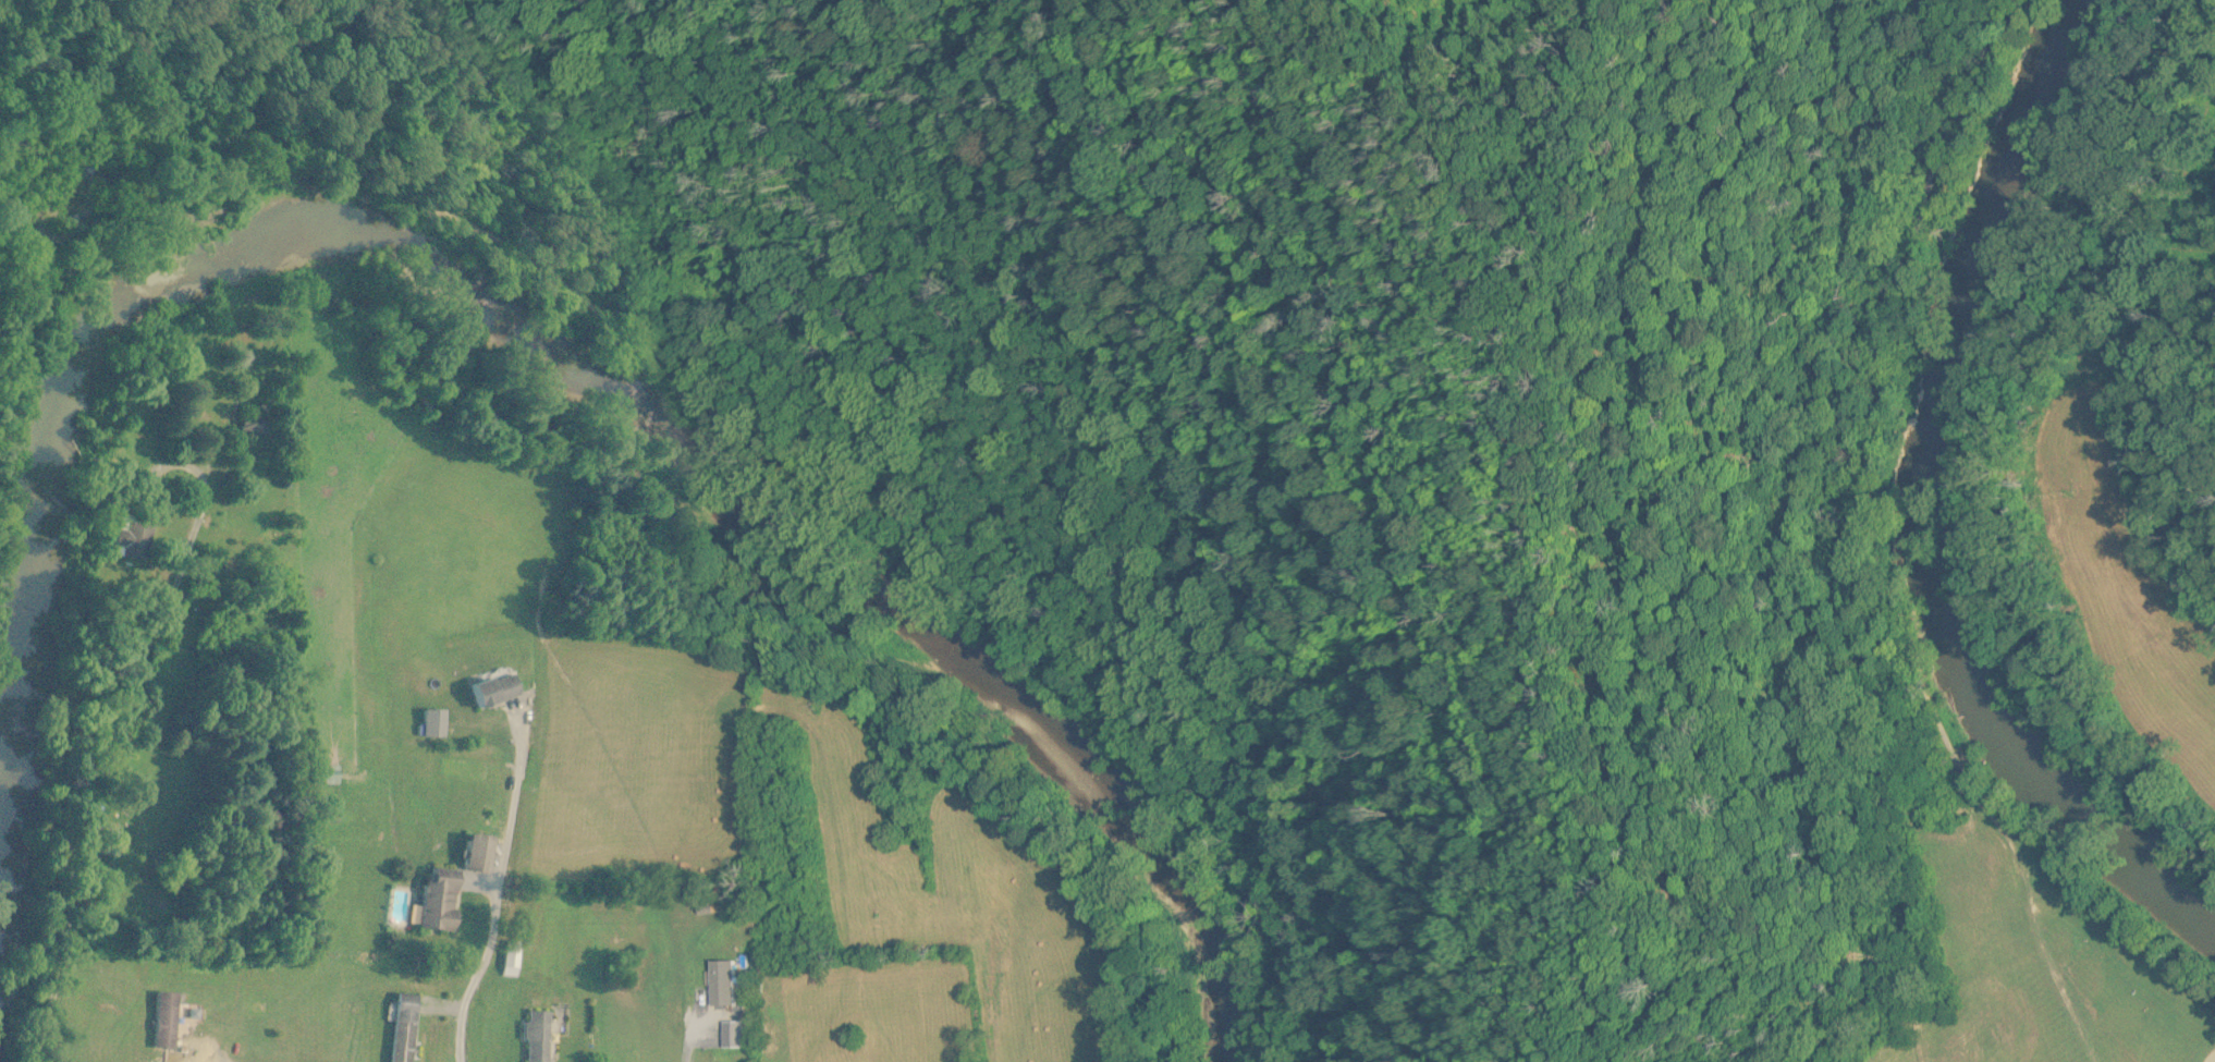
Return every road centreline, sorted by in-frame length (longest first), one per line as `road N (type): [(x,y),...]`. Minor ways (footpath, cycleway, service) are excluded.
road 1 (residential): [(1275,1061),(1246,905),(1210,835),(1085,692),(846,487),(751,427),(512,247),(299,143),(230,141),(100,173),(60,160),(0,115)]
road 2 (residential): [(522,719),(491,943),(458,1020),(462,1061)]

